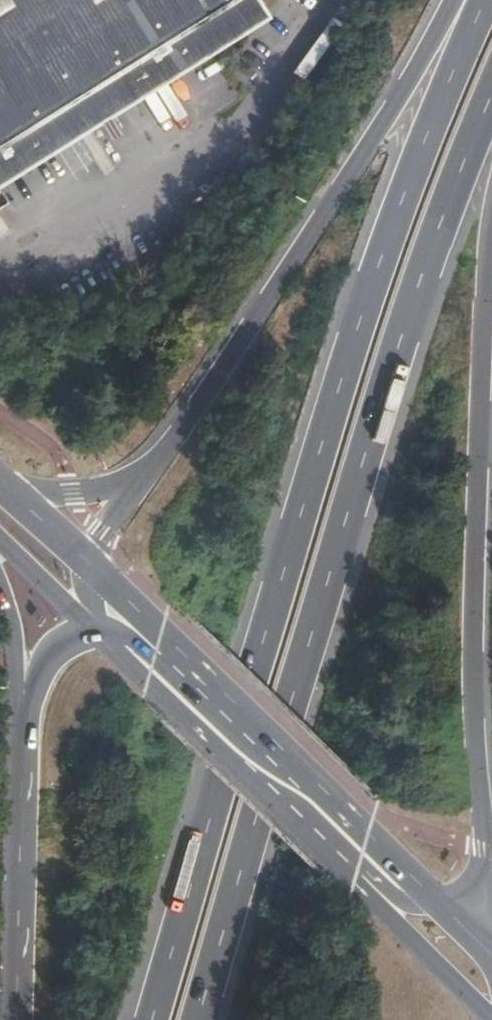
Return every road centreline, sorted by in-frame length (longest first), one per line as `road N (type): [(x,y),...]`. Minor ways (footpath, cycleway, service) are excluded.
road 1 (trunk): [(485,0),(400,207),(151,1019)]
road 2 (trunk): [(200,1019),(398,352),(491,99)]
road 3 (trunk): [(487,872),(472,615),(491,218)]
road 4 (trunk): [(456,0),(285,276),(133,486)]
road 5 (tertiary): [(453,901),(92,561)]
road 6 (tertiary): [(90,627),(361,892)]
road 7 (trunk): [(25,689),(13,1019)]
road 8 (tertiary): [(361,892),(488,1019)]
road 9 (tertiary): [(0,544),(90,627)]

